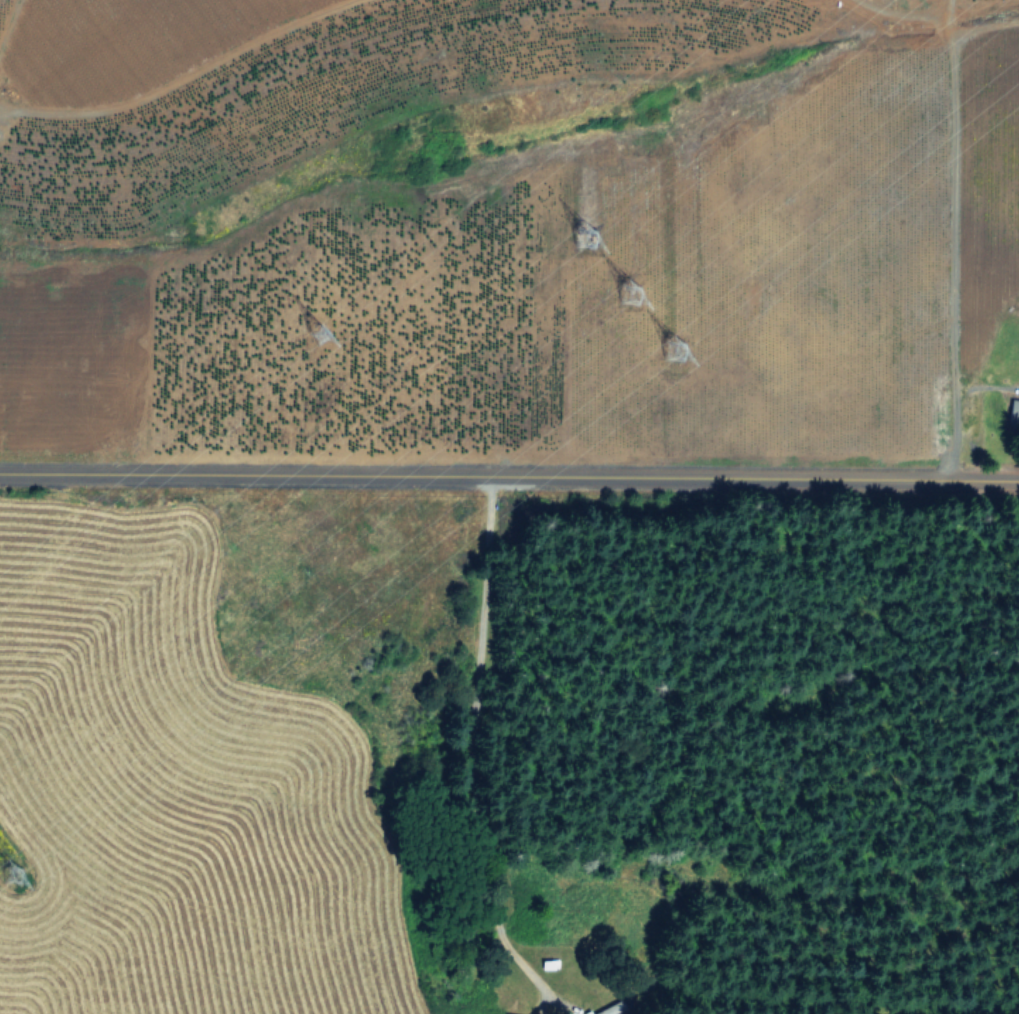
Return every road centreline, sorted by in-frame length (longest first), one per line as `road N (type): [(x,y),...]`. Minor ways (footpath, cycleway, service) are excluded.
road 1 (residential): [(0,475),(1018,477)]

